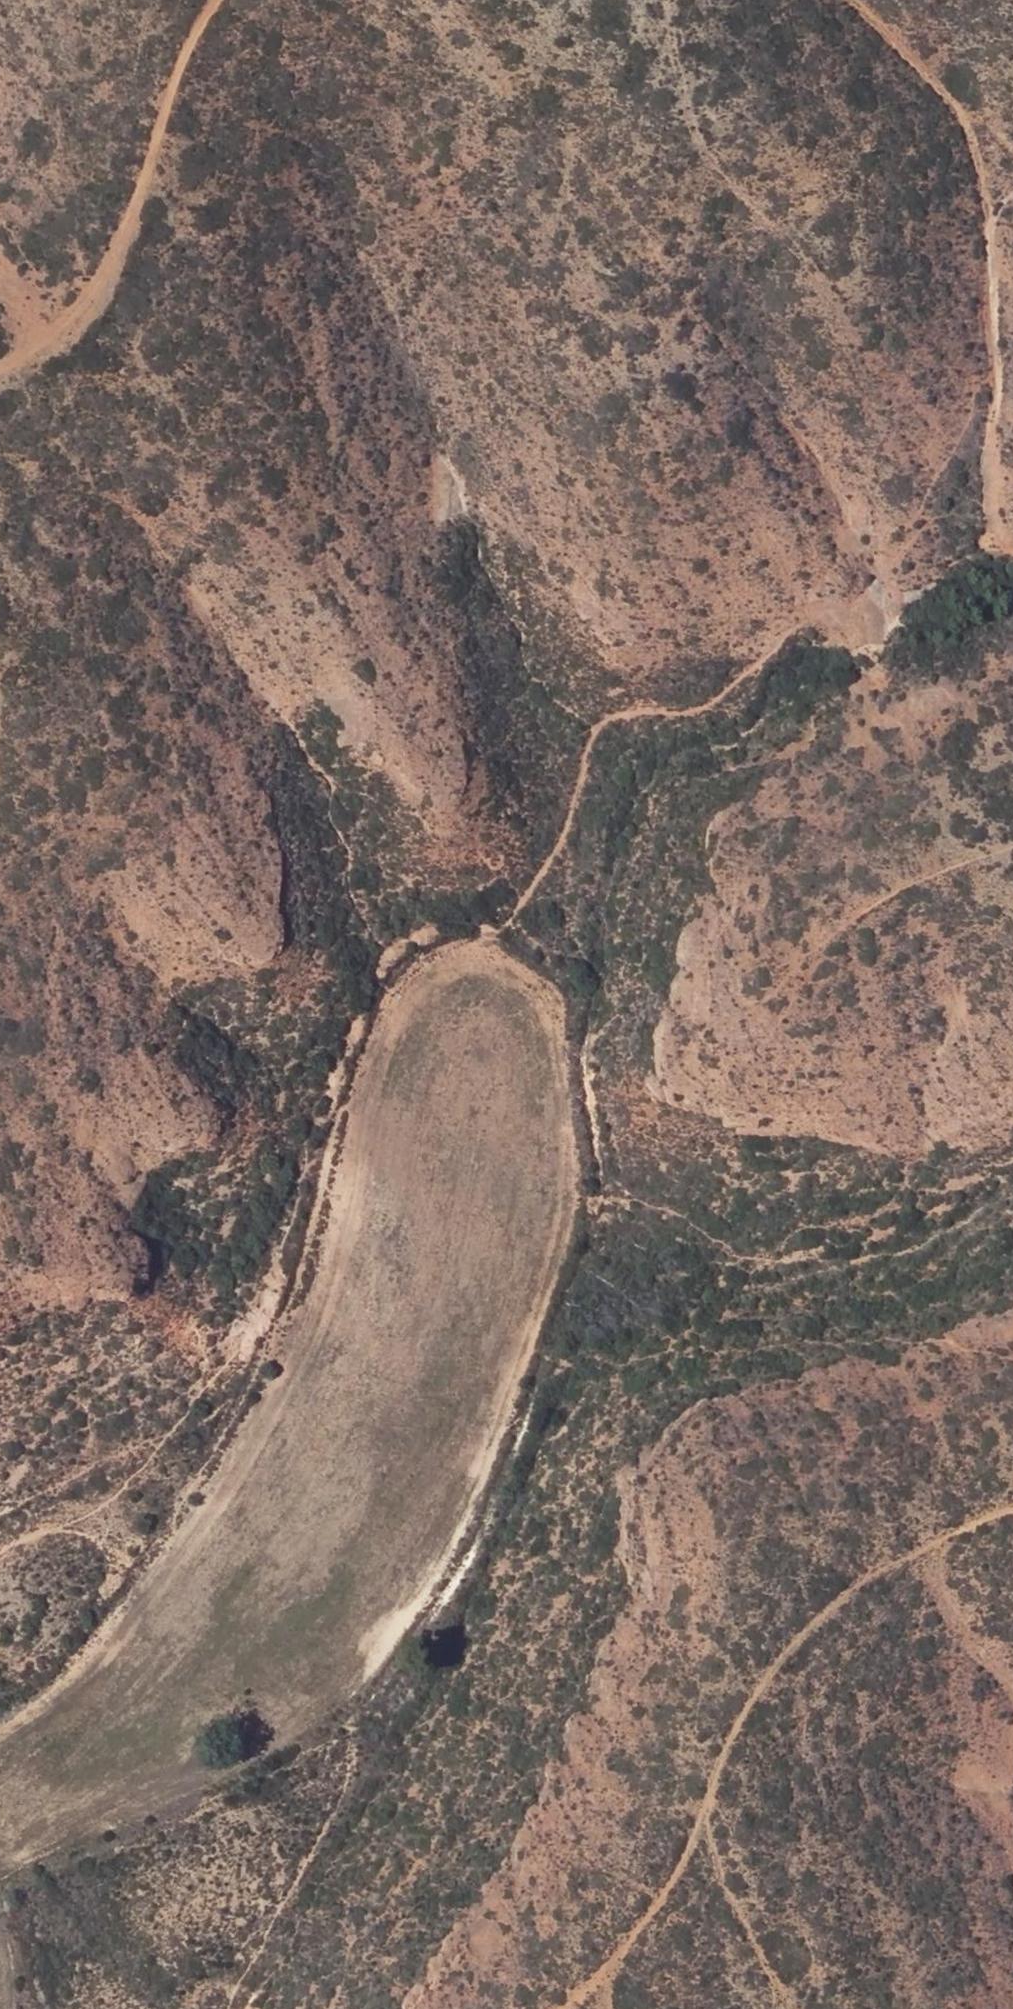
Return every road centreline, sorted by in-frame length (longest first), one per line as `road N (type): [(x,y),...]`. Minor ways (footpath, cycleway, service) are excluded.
road 1 (track): [(223,0),(189,49),(83,304),(32,368),(0,387)]

